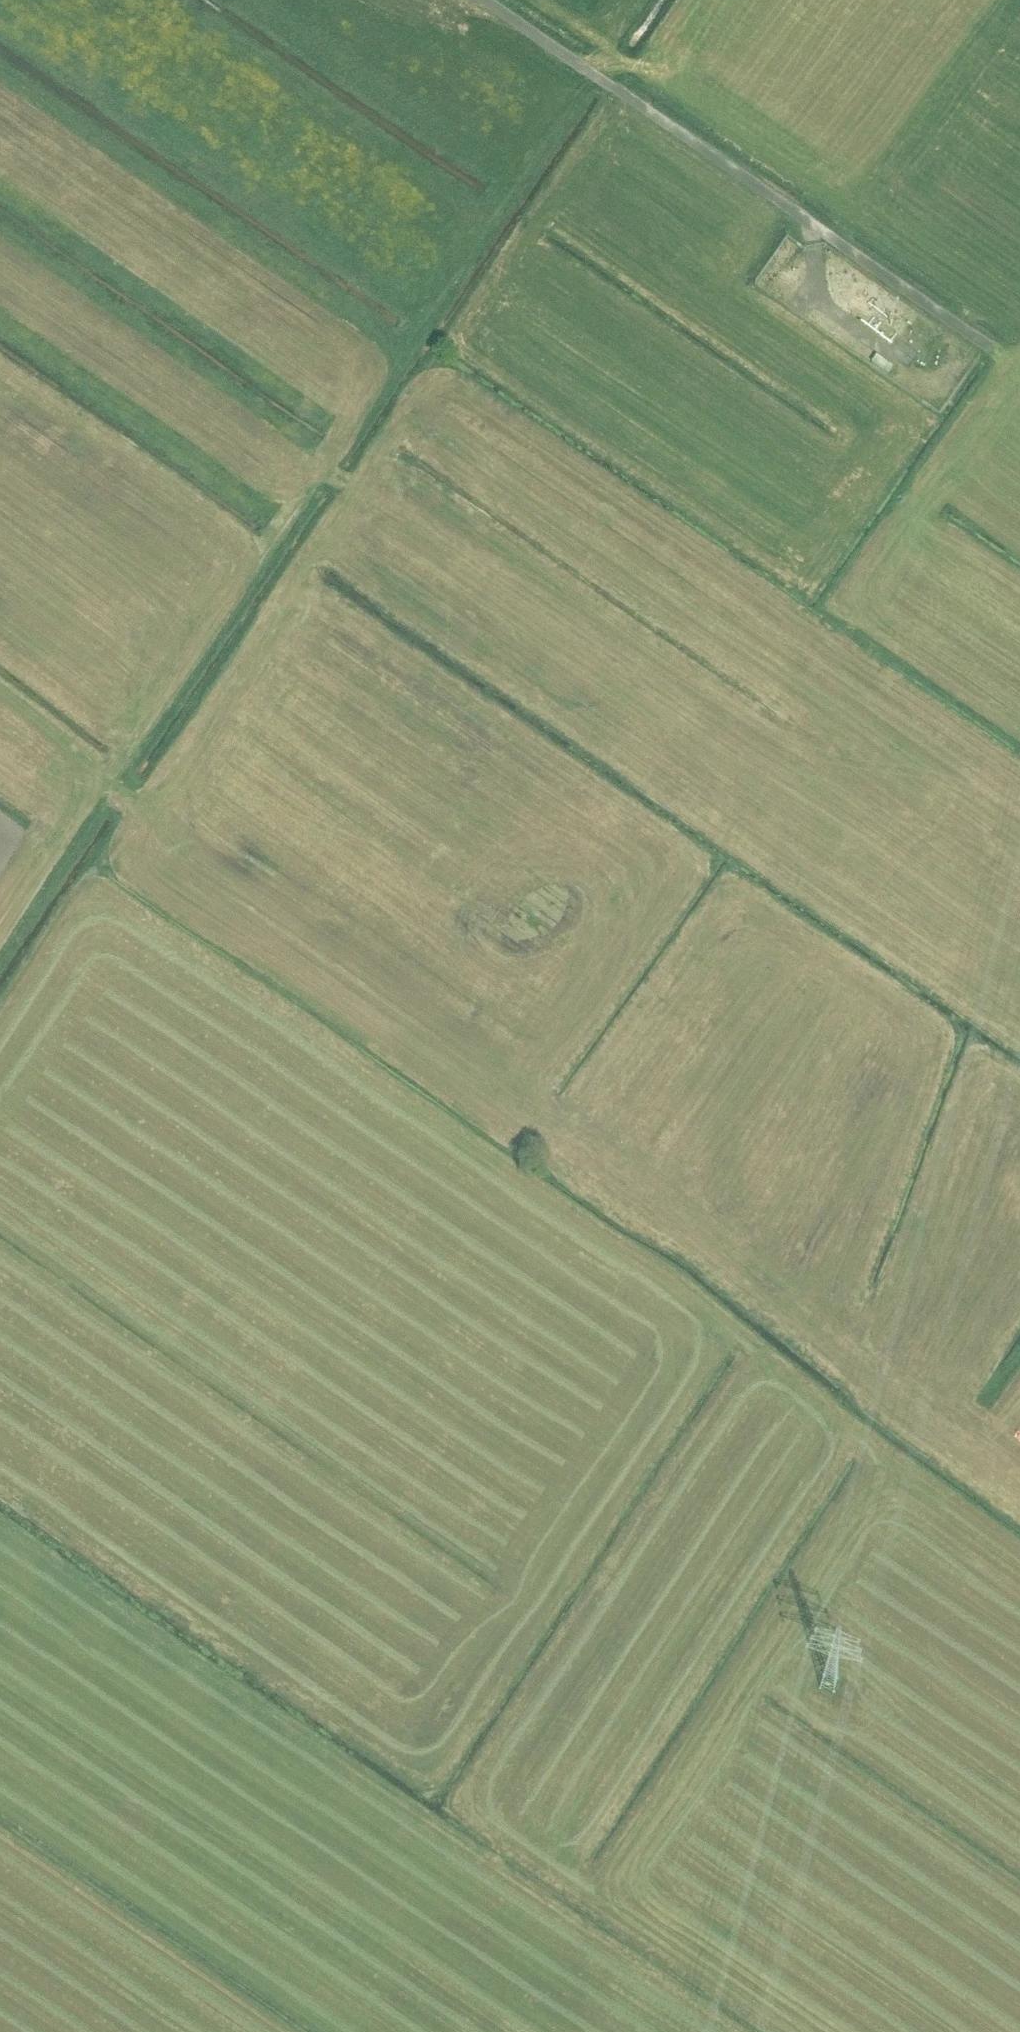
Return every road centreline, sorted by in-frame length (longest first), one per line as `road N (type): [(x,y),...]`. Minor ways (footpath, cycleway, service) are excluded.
road 1 (unclassified): [(984,343),(486,0)]
road 2 (track): [(0,689),(120,784)]

